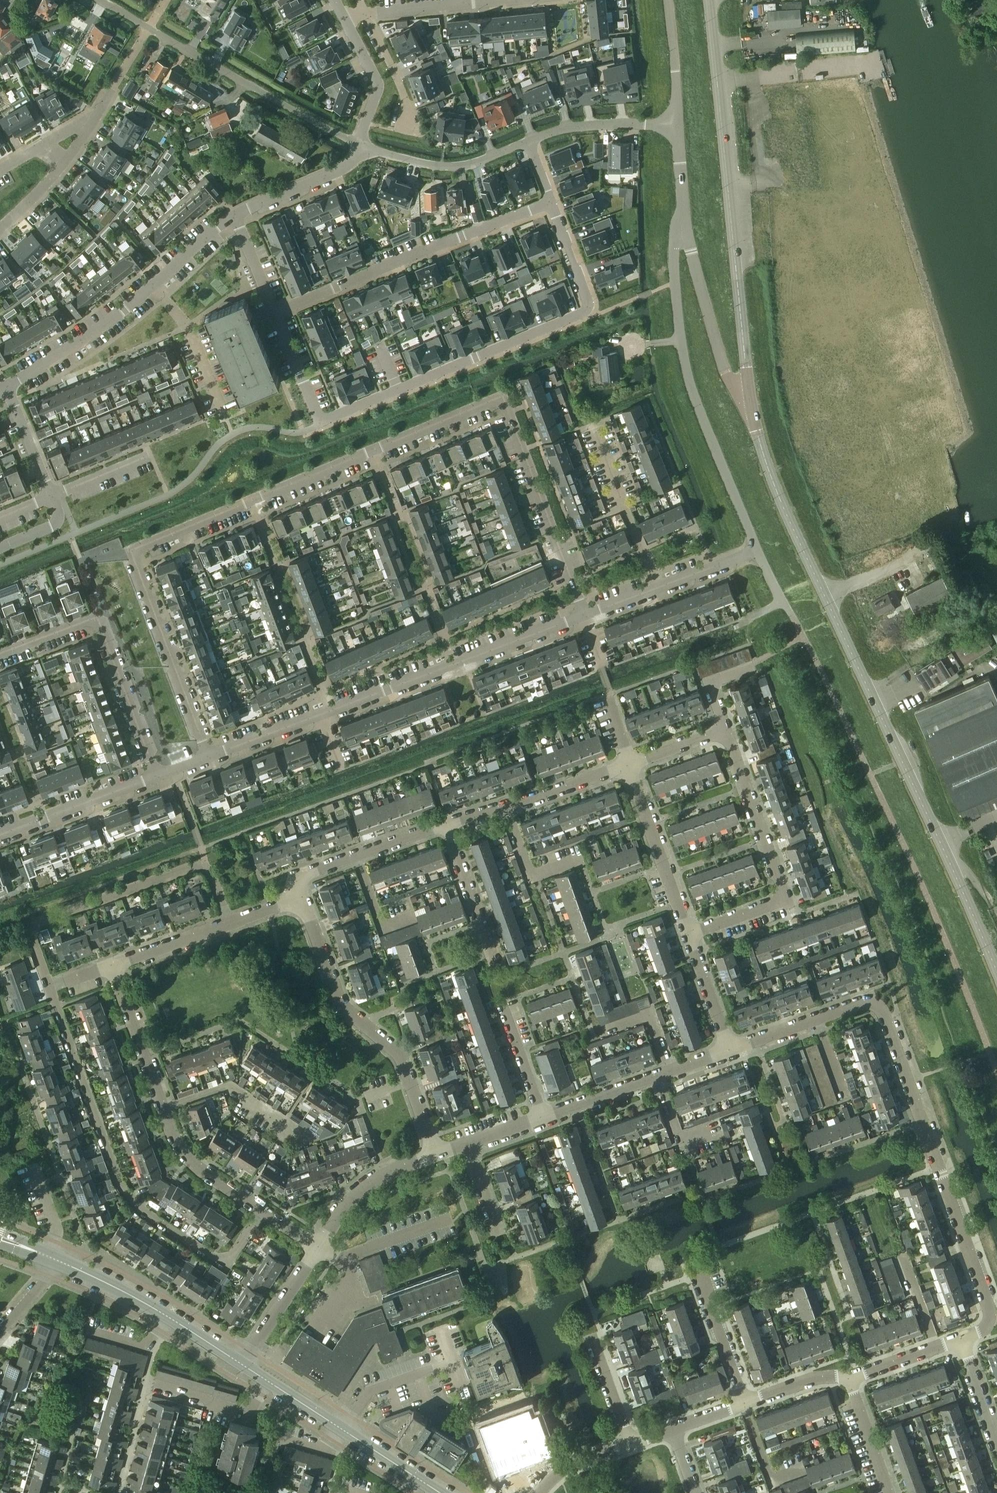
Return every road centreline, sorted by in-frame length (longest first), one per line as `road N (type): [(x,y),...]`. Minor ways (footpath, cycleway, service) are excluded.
road 1 (residential): [(208,758),(132,552),(497,400),(584,616)]
road 2 (secondary): [(996,974),(785,510),(751,407)]
road 3 (residential): [(551,202),(592,309),(319,423),(274,313)]
road 4 (secondary): [(751,407),(709,0)]
road 5 (residential): [(261,1210),(230,1257),(216,1260),(132,1200),(48,985)]
road 6 (residential): [(208,758),(584,616)]
road 7 (residential): [(957,1339),(988,1326),(992,1316),(883,1010),(863,1000)]
road 8 (residential): [(757,549),(698,409),(680,341),(674,250),(683,215)]
road 9 (residential): [(48,985),(29,934),(33,923),(193,865),(207,870),(227,920)]
road 10 (residential): [(551,202),(274,313)]
road 11 (residential): [(432,1153),(402,1061),(343,1004),(300,894)]
road 12 (residential): [(688,934),(785,901),(725,729)]
road 13 (residential): [(0,654),(97,617),(156,777)]
road 14 (unclassified): [(360,144),(148,28)]
road 15 (residential): [(751,407),(719,355),(683,215)]
road 16 (residential): [(584,616),(757,549)]
road 17 (residential): [(688,934),(629,763)]
road 18 (residential): [(6,390),(152,289)]
road 19 (unclassified): [(530,141),(460,166),(360,144)]
road 20 (residential): [(315,1140),(228,1085),(162,1107)]
road 21 (residential): [(300,894),(309,873),(449,825)]
road 22 (residential): [(0,835),(156,777)]
road 23 (residential): [(745,1402),(692,1256)]
road 24 (residential): [(162,1107),(109,963)]
road 25 (residential): [(317,1246),(366,1184),(432,1153)]
road 26 (residential): [(261,1210),(181,1156),(162,1107)]
road 27 (unclassified): [(676,124),(601,124),(530,141)]
road 28 (residential): [(236,214),(352,163),(360,144)]
road 29 (residential): [(152,289),(187,327),(222,413)]
road 30 (residential): [(728,1047),(863,1000)]
road 31 (residential): [(244,1365),(317,1246)]
road 32 (residential): [(342,16),(378,87),(360,144)]
road 33 (residential): [(493,957),(449,825)]
road 34 (residential): [(147,1383),(243,1409),(262,1377)]
road 35 (residential): [(341,1429),(371,1390),(452,1361)]
road 36 (residential): [(541,1114),(667,1068)]
road 37 (residential): [(497,0),(366,13)]
road 38 (residential): [(507,806),(629,763)]
road 39 (residential): [(581,860),(533,877),(507,806)]
road 40 (tertiary): [(164,1316),(52,1258)]
road 41 (residential): [(109,963),(227,920)]
road 42 (unclassified): [(676,124),(668,0)]
road 43 (residential): [(408,125),(410,109),(366,13)]
road 44 (residential): [(892,1492),(851,1378)]

